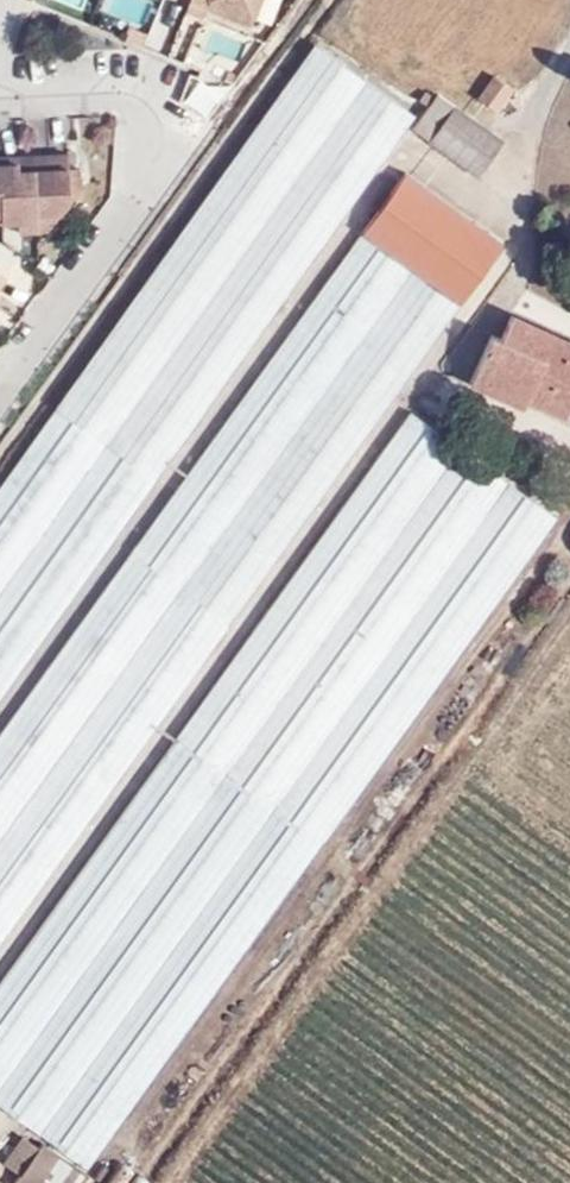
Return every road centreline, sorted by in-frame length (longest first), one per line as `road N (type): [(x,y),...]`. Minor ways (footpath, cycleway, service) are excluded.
road 1 (residential): [(0,393),(177,150),(143,115),(99,97),(0,102)]

